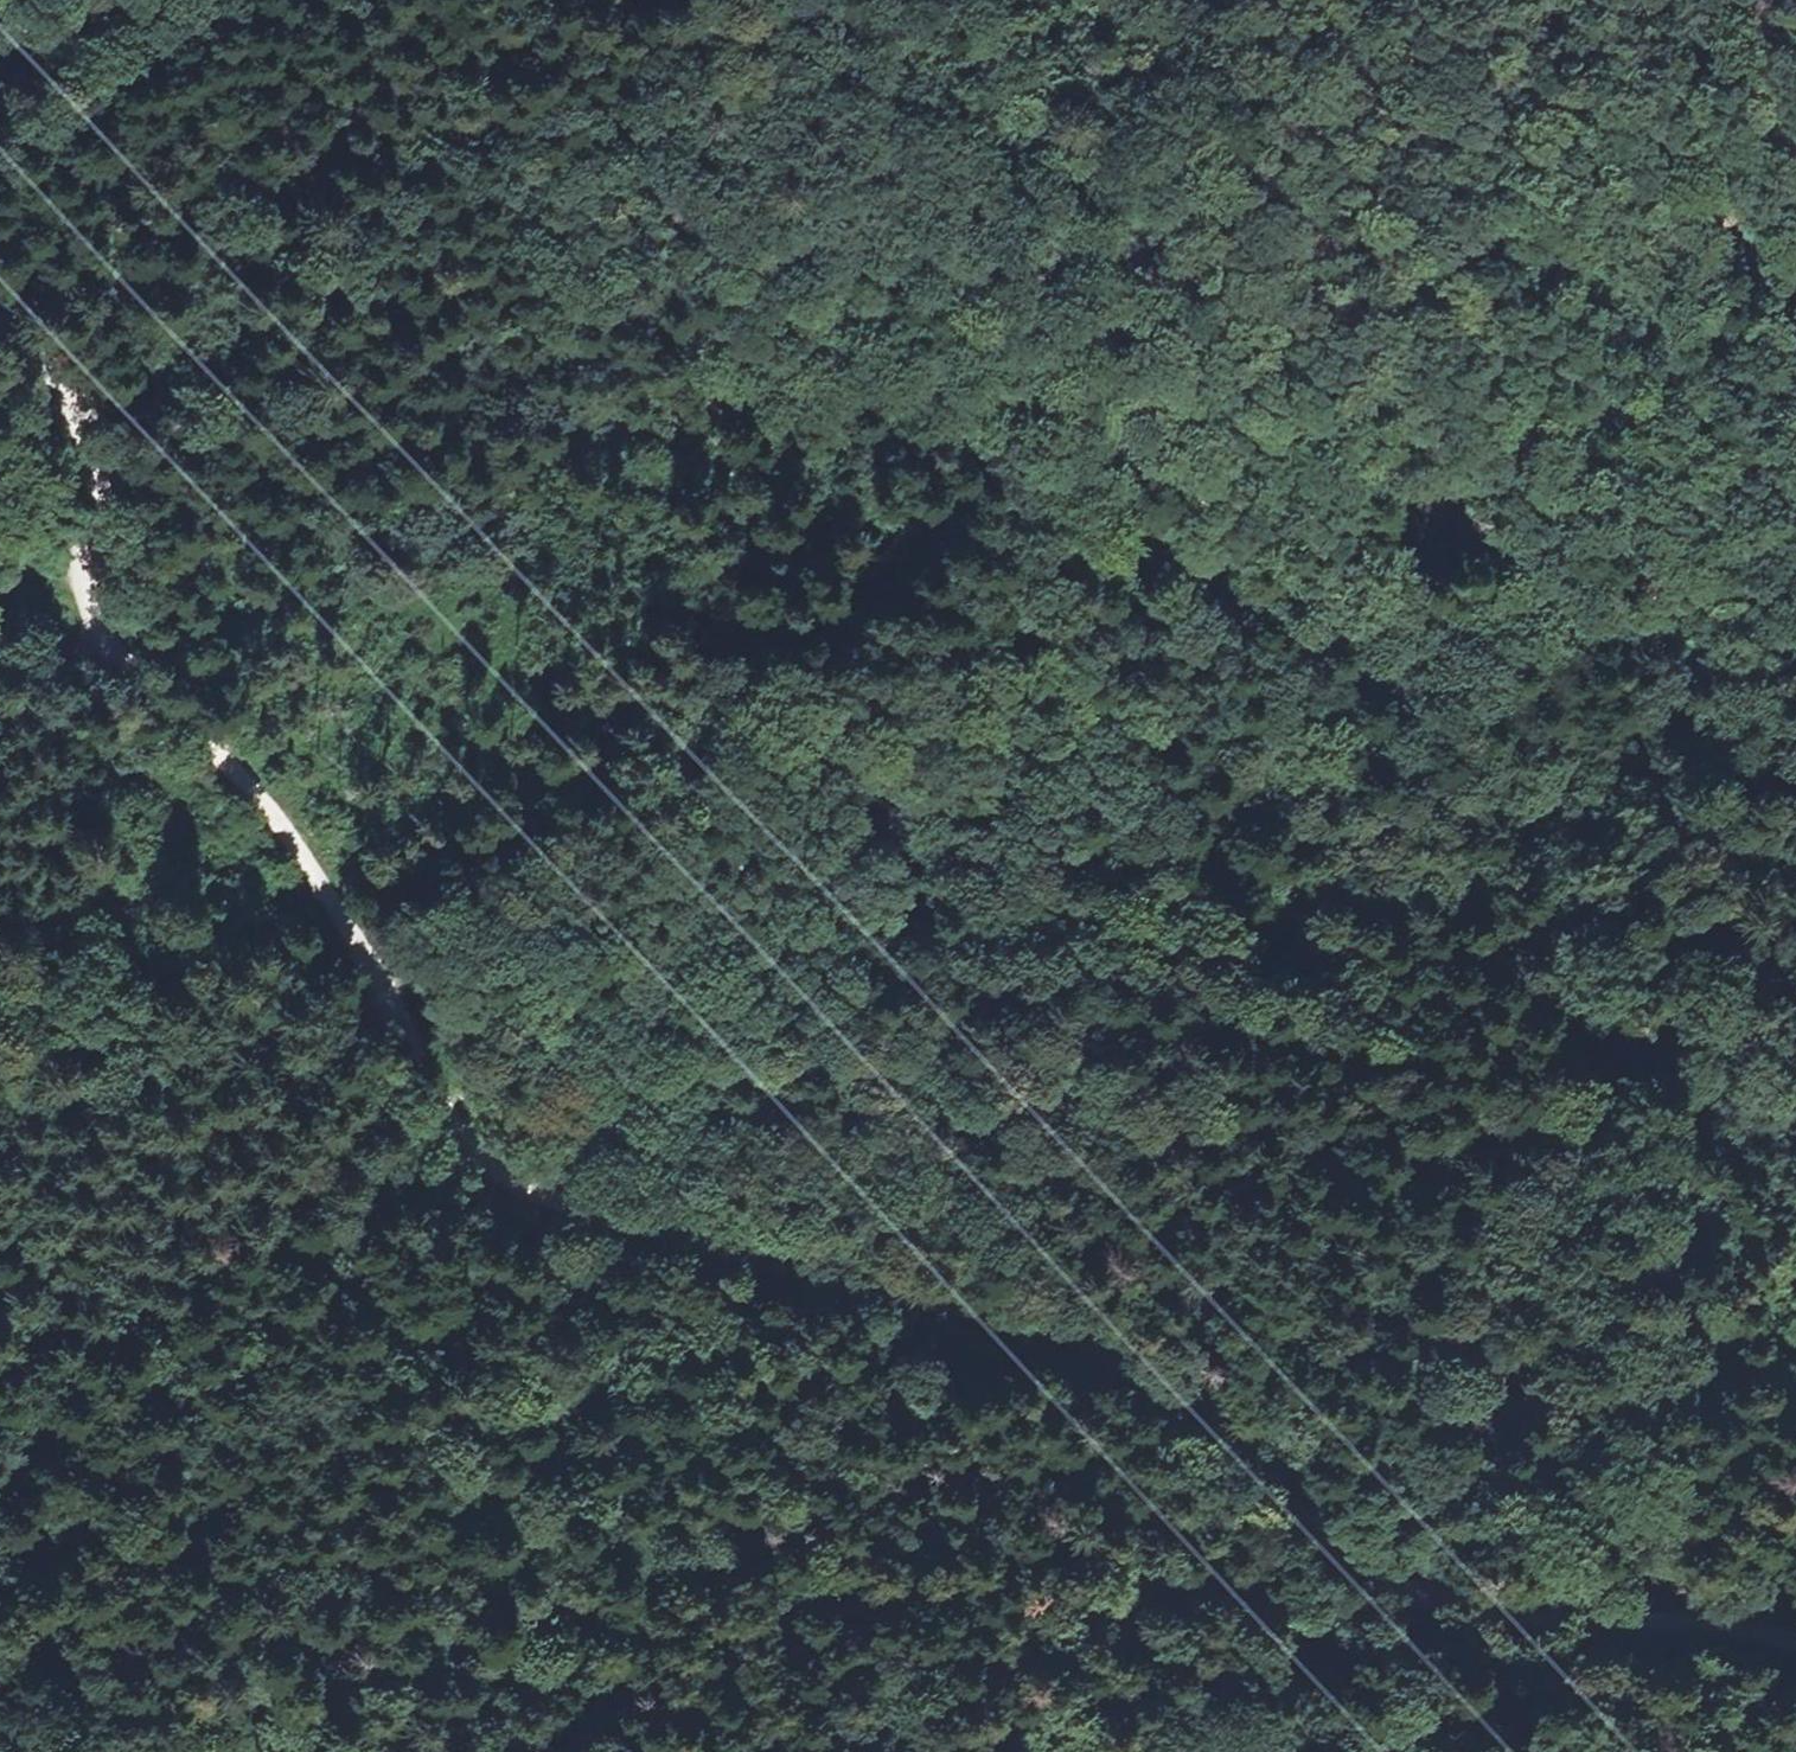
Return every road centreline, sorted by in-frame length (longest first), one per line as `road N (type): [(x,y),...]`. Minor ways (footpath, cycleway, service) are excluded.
road 1 (track): [(1795,1643),(1542,1632),(1408,1598),(1072,1329),(871,1279),(623,1235),(519,1189),(454,1129),(406,1053)]
road 2 (track): [(406,1053),(335,903),(269,799),(91,647),(73,583),(79,456),(67,401)]

